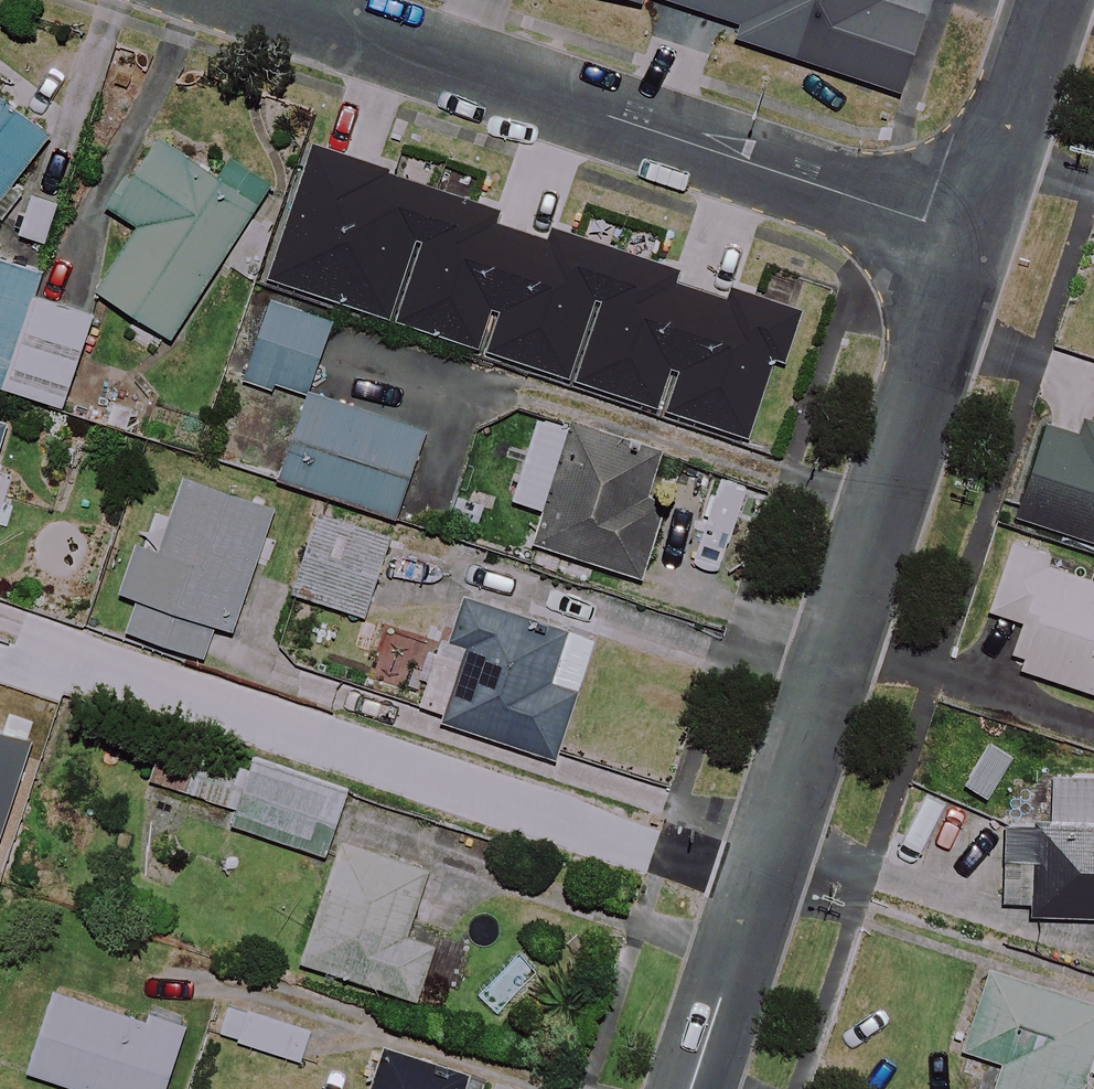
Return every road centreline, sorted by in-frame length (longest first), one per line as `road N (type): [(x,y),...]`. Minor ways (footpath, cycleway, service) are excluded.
road 1 (residential): [(963,238),(694,1088)]
road 2 (residential): [(261,0),(963,238)]
road 3 (residential): [(1044,0),(963,238)]

